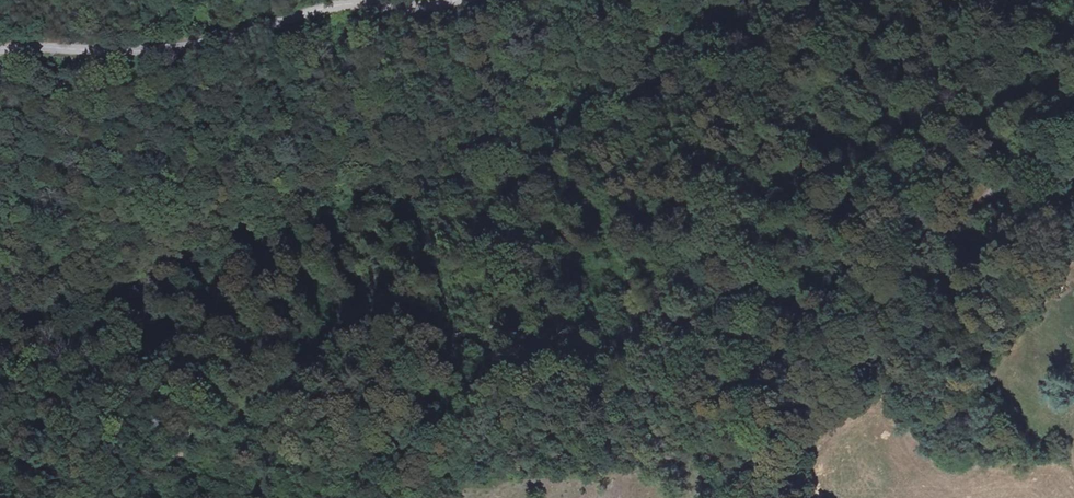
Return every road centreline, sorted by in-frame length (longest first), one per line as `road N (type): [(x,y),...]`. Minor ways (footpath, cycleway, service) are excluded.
road 1 (unclassified): [(1073,75),(1035,139),(799,445),(785,475),(787,497)]
road 2 (unclassified): [(0,51),(182,49),(351,2),(456,0)]

